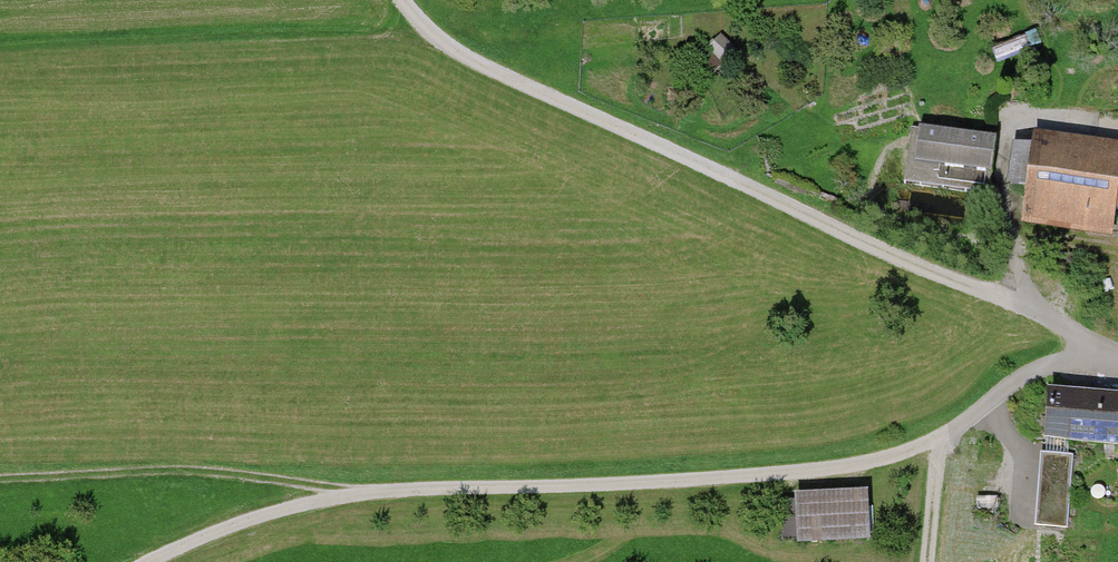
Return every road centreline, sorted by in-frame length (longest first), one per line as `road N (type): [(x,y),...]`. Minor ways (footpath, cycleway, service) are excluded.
road 1 (track): [(155,561),(350,495),(765,477),(888,456),(942,437),(1029,375),(1093,348)]
road 2 (track): [(1021,305),(458,55),(402,0)]
road 3 (track): [(350,495),(232,473),(0,478)]
road 4 (track): [(926,561),(942,437)]

